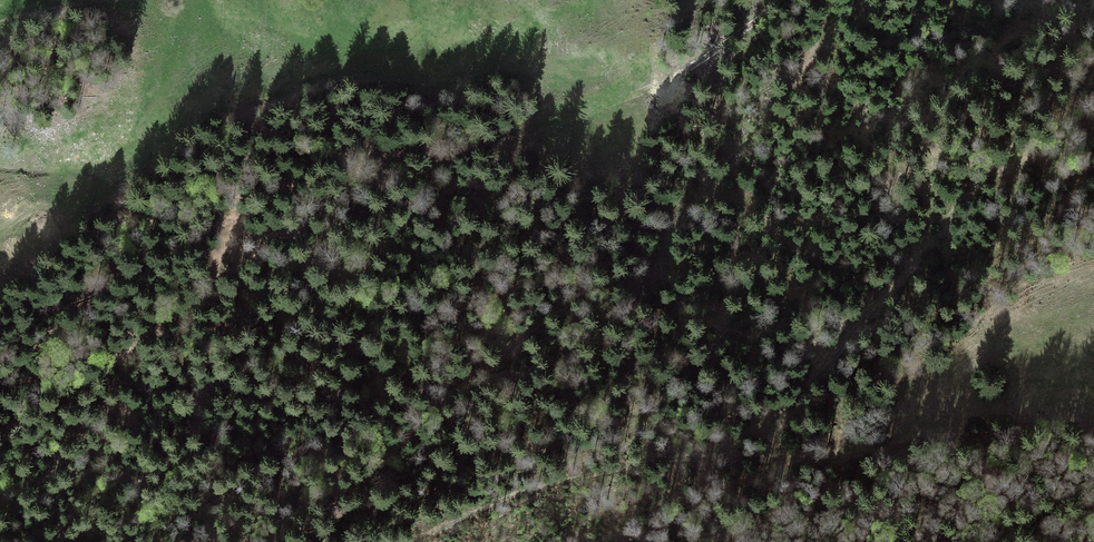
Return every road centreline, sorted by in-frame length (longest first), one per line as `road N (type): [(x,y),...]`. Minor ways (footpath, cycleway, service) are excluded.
road 1 (track): [(0,348),(55,304),(258,209),(327,159),(451,156),(525,137),(688,71),(781,0)]
road 2 (track): [(858,0),(672,237),(542,318),(304,541)]

